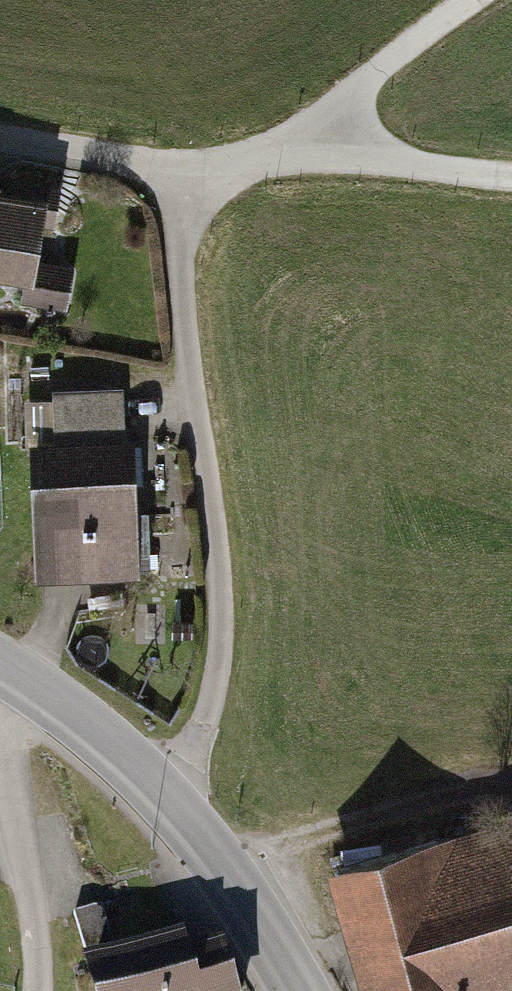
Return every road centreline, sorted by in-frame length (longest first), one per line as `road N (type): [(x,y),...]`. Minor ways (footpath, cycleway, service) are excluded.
road 1 (track): [(160,797),(213,733),(225,665),(228,608),(186,275),(200,175)]
road 2 (track): [(0,147),(200,175),(341,152),(511,184)]
road 3 (tertiary): [(294,990),(219,862),(160,797),(35,688),(0,669)]
road 4 (track): [(37,990),(43,937),(3,742),(35,688)]
road 5 (track): [(341,152),(378,79),(484,0)]

